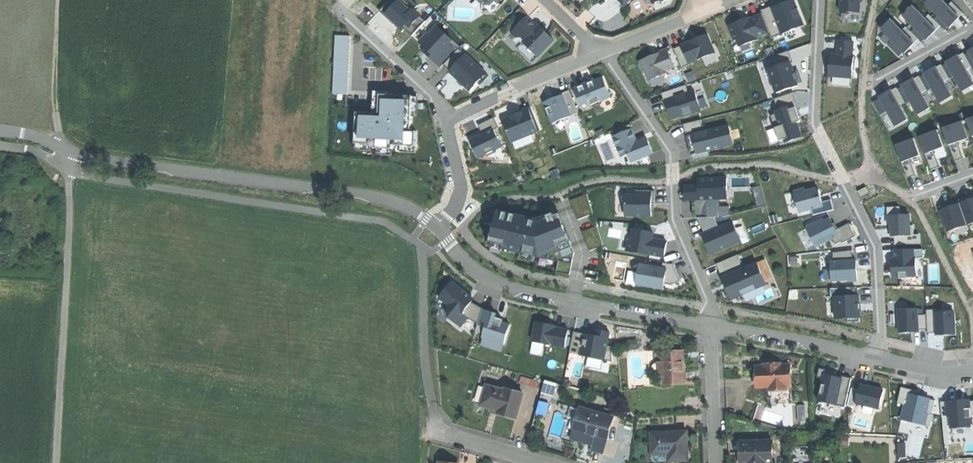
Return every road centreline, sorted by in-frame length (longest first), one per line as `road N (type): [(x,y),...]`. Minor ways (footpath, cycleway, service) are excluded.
road 1 (unclassified): [(438,227),(413,209),(352,192),(76,152)]
road 2 (residential): [(820,0),(816,114),(878,240),(881,357)]
road 3 (track): [(56,462),(76,152)]
road 4 (residential): [(438,227),(474,271),(505,287),(714,326)]
road 5 (residential): [(714,326),(681,231),(668,144),(606,51)]
road 6 (track): [(440,431),(424,354),(423,257),(431,252)]
road 7 (residential): [(606,51),(446,121)]
road 8 (residential): [(714,326),(881,357)]
road 9 (residential): [(342,13),(439,104),(446,121)]
road 10 (track): [(59,144),(58,0)]
road 11 (residential): [(714,326),(717,462)]
road 12 (residential): [(864,86),(972,27)]

